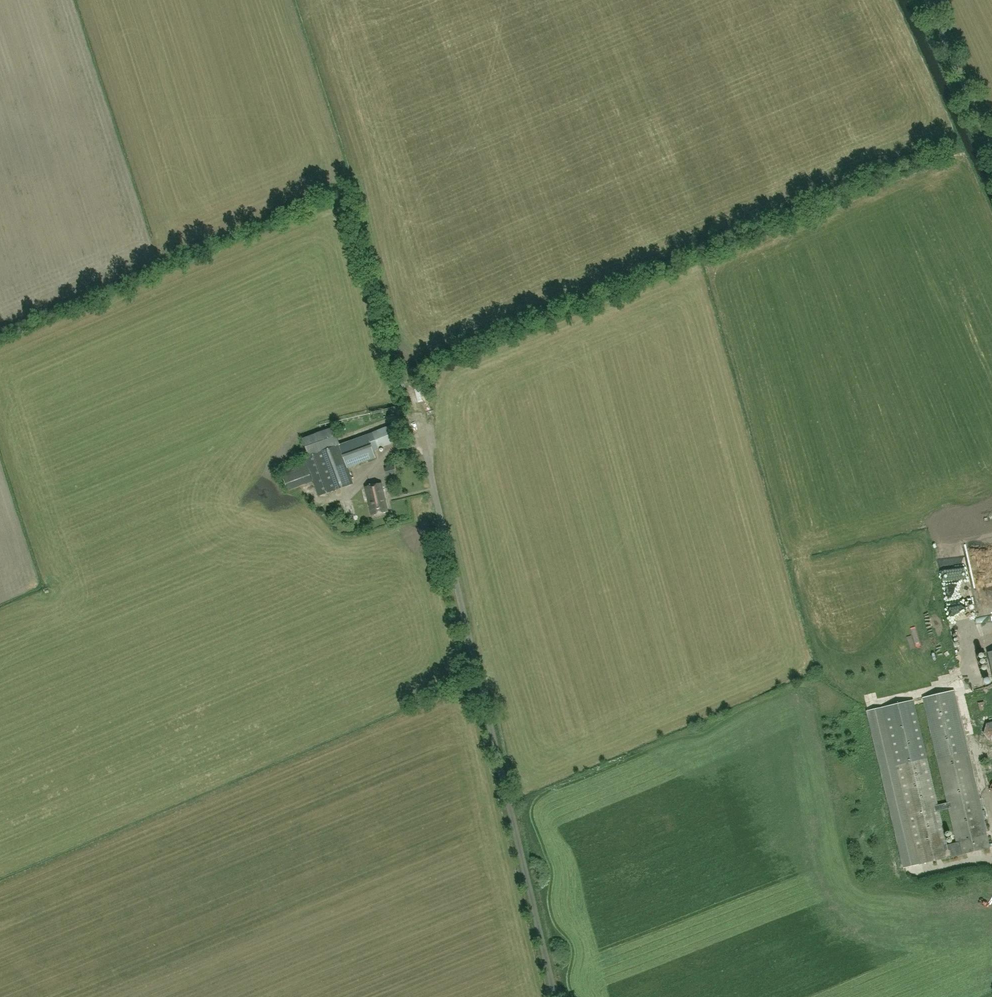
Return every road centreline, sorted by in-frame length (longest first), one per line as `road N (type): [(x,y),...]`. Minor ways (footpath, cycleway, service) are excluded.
road 1 (unclassified): [(991,150),(923,0)]

